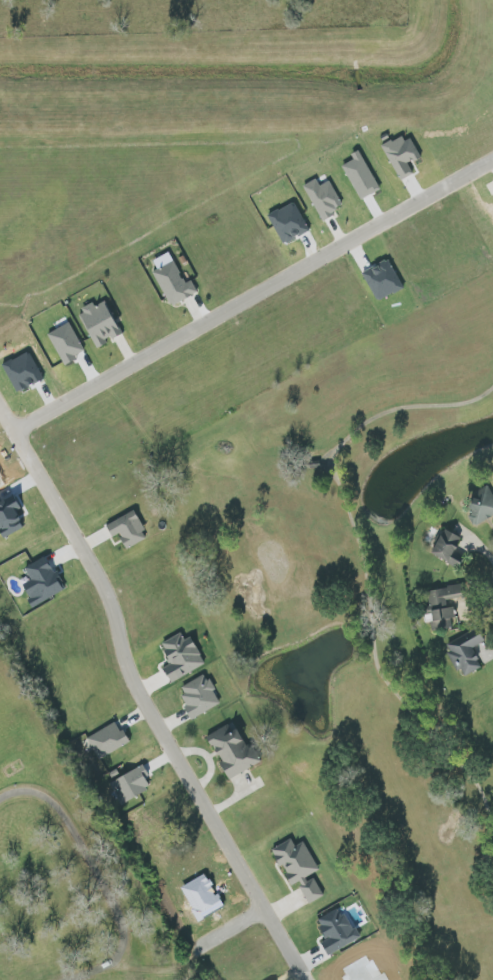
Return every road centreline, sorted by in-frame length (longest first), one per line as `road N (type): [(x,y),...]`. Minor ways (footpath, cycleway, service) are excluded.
road 1 (residential): [(302,979),(146,702),(110,587),(0,401)]
road 2 (residential): [(19,435),(492,166)]
road 3 (residential): [(71,979),(118,954),(115,914),(54,808),(34,792),(0,800)]

